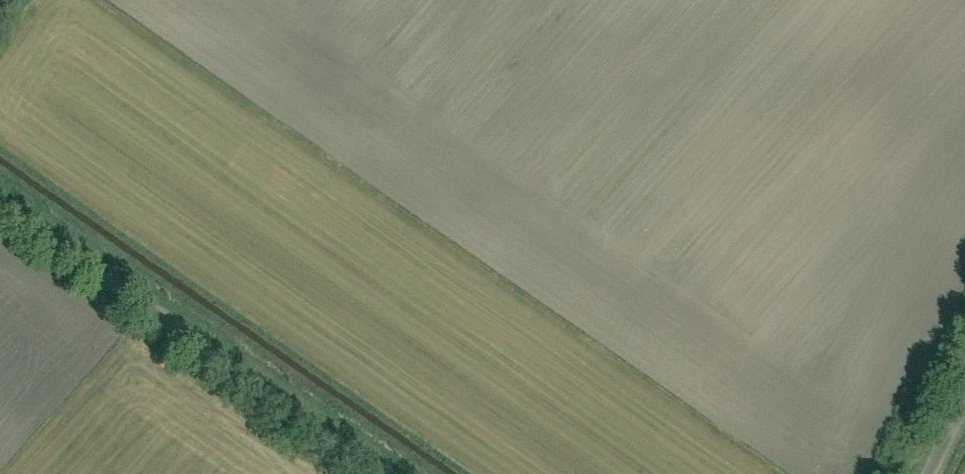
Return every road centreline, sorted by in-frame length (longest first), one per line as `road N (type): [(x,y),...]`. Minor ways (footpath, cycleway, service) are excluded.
road 1 (residential): [(0,206),(387,473)]

